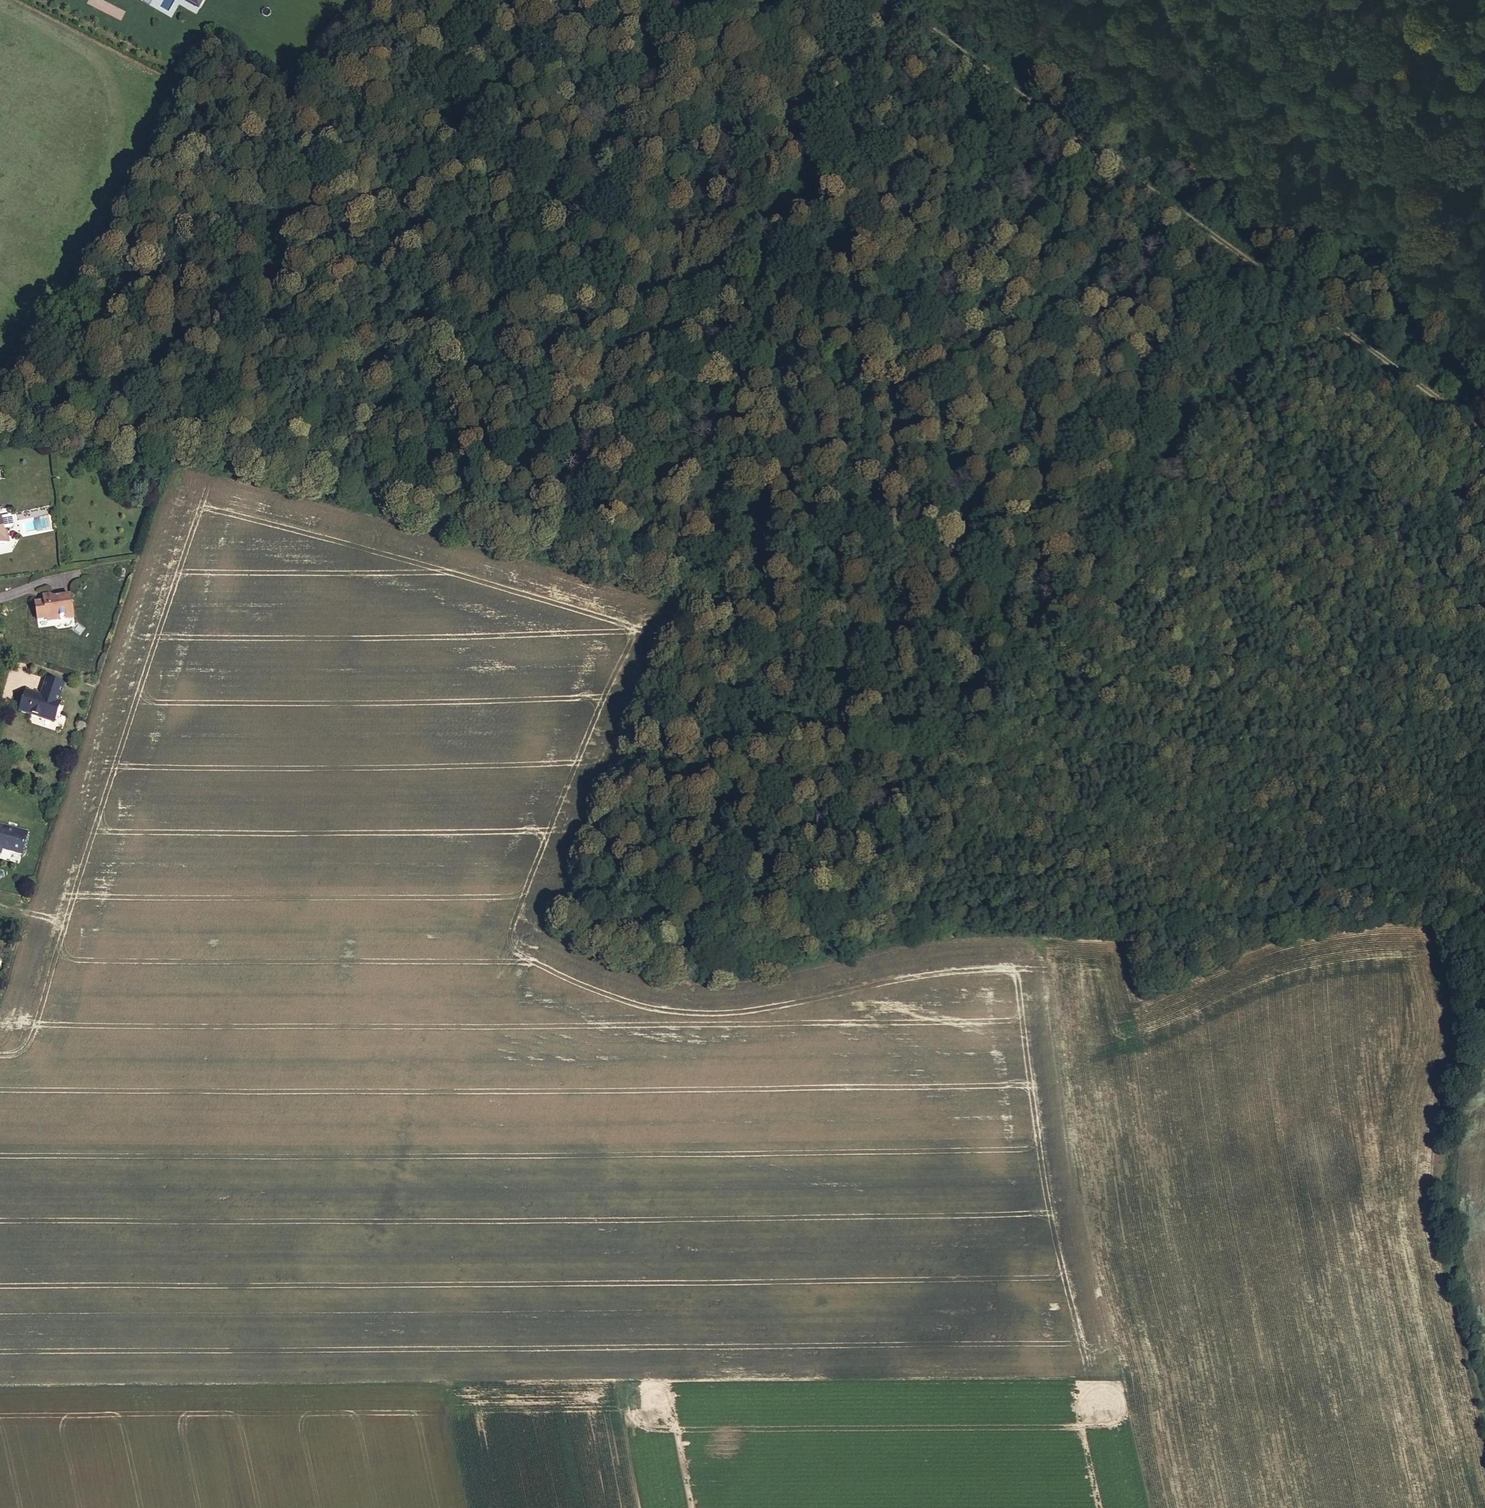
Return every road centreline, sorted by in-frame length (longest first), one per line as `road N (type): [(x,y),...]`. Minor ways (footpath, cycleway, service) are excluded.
road 1 (track): [(891,0),(1484,429)]
road 2 (track): [(1484,1433),(1438,1216),(1446,1094),(1484,1040)]

